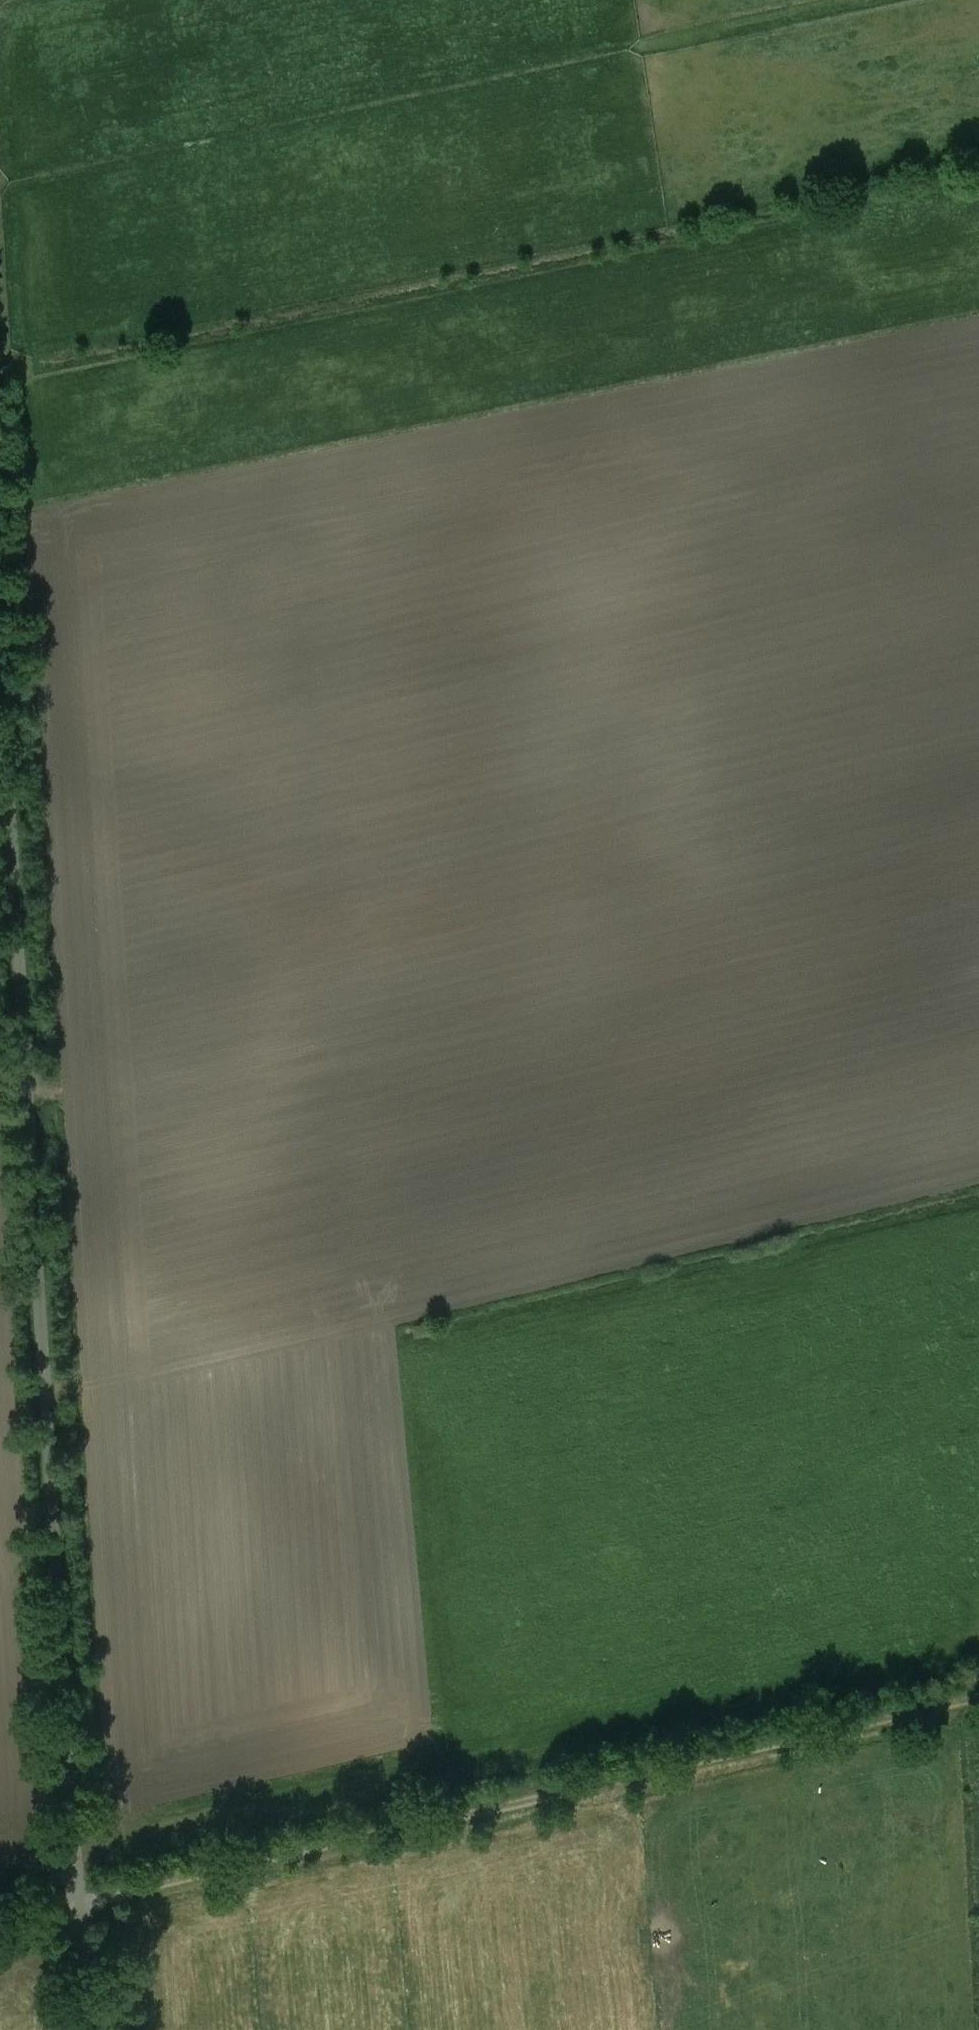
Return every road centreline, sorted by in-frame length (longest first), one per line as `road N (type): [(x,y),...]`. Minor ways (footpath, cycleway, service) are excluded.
road 1 (unclassified): [(0,660),(83,1907)]
road 2 (track): [(978,1698),(83,1907)]
road 3 (unclassified): [(95,2029),(83,1907)]

